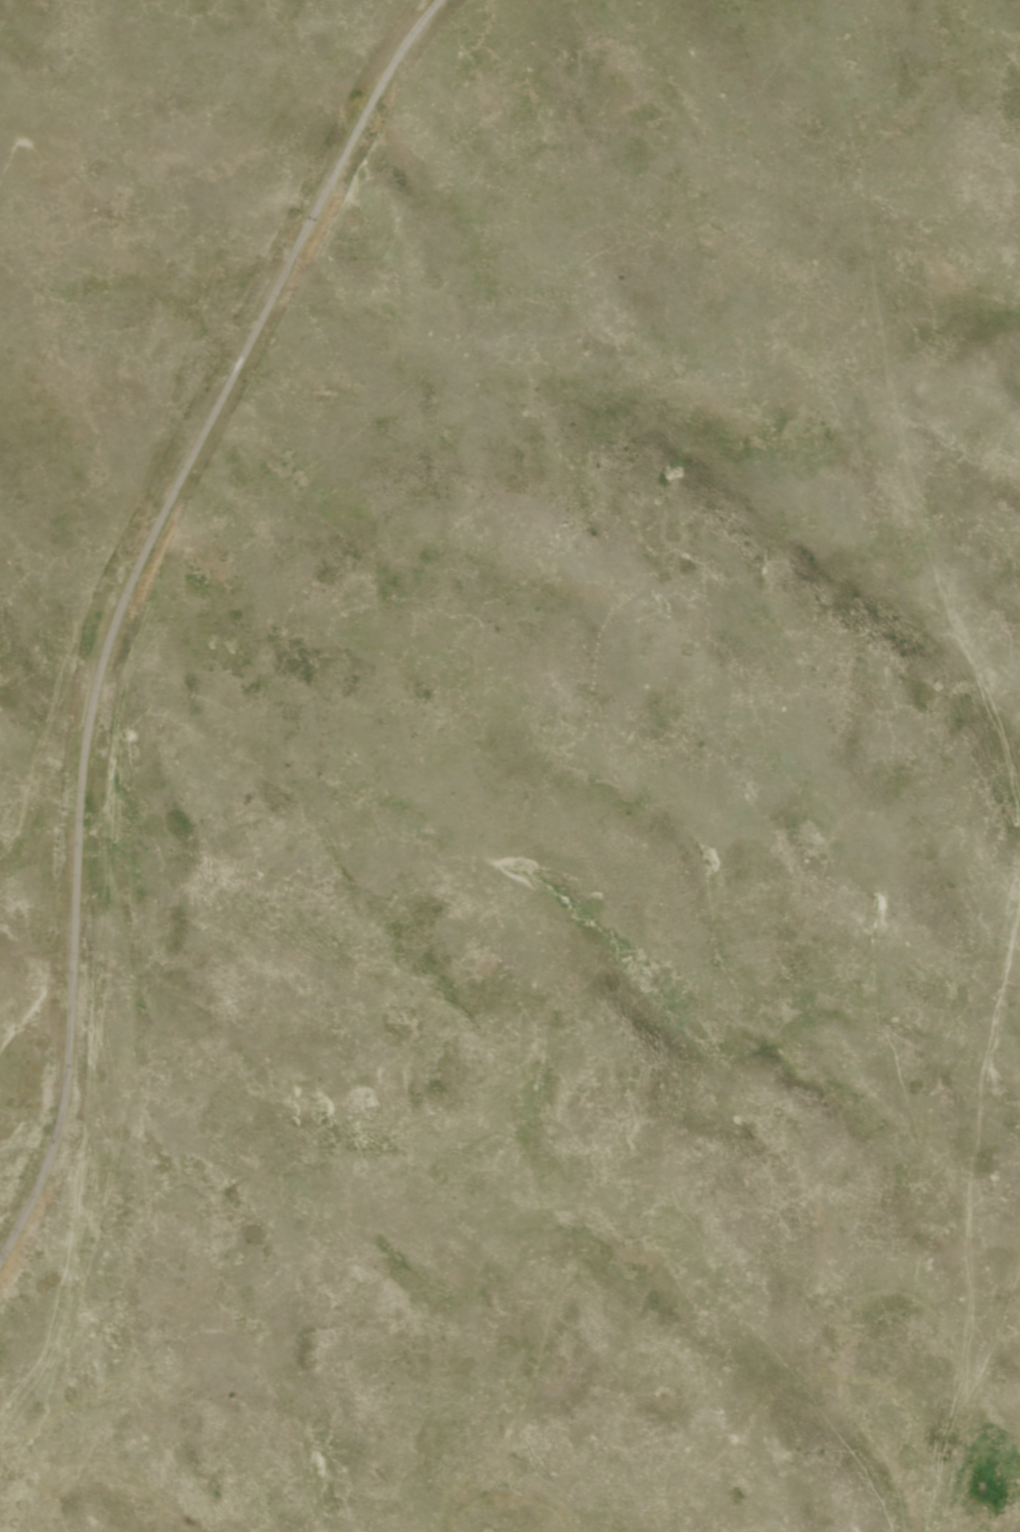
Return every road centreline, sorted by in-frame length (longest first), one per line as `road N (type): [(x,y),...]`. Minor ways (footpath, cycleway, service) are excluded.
road 1 (tertiary): [(0,1260),(37,1191),(59,1124),(83,763),(121,605),(397,55),(437,0)]

